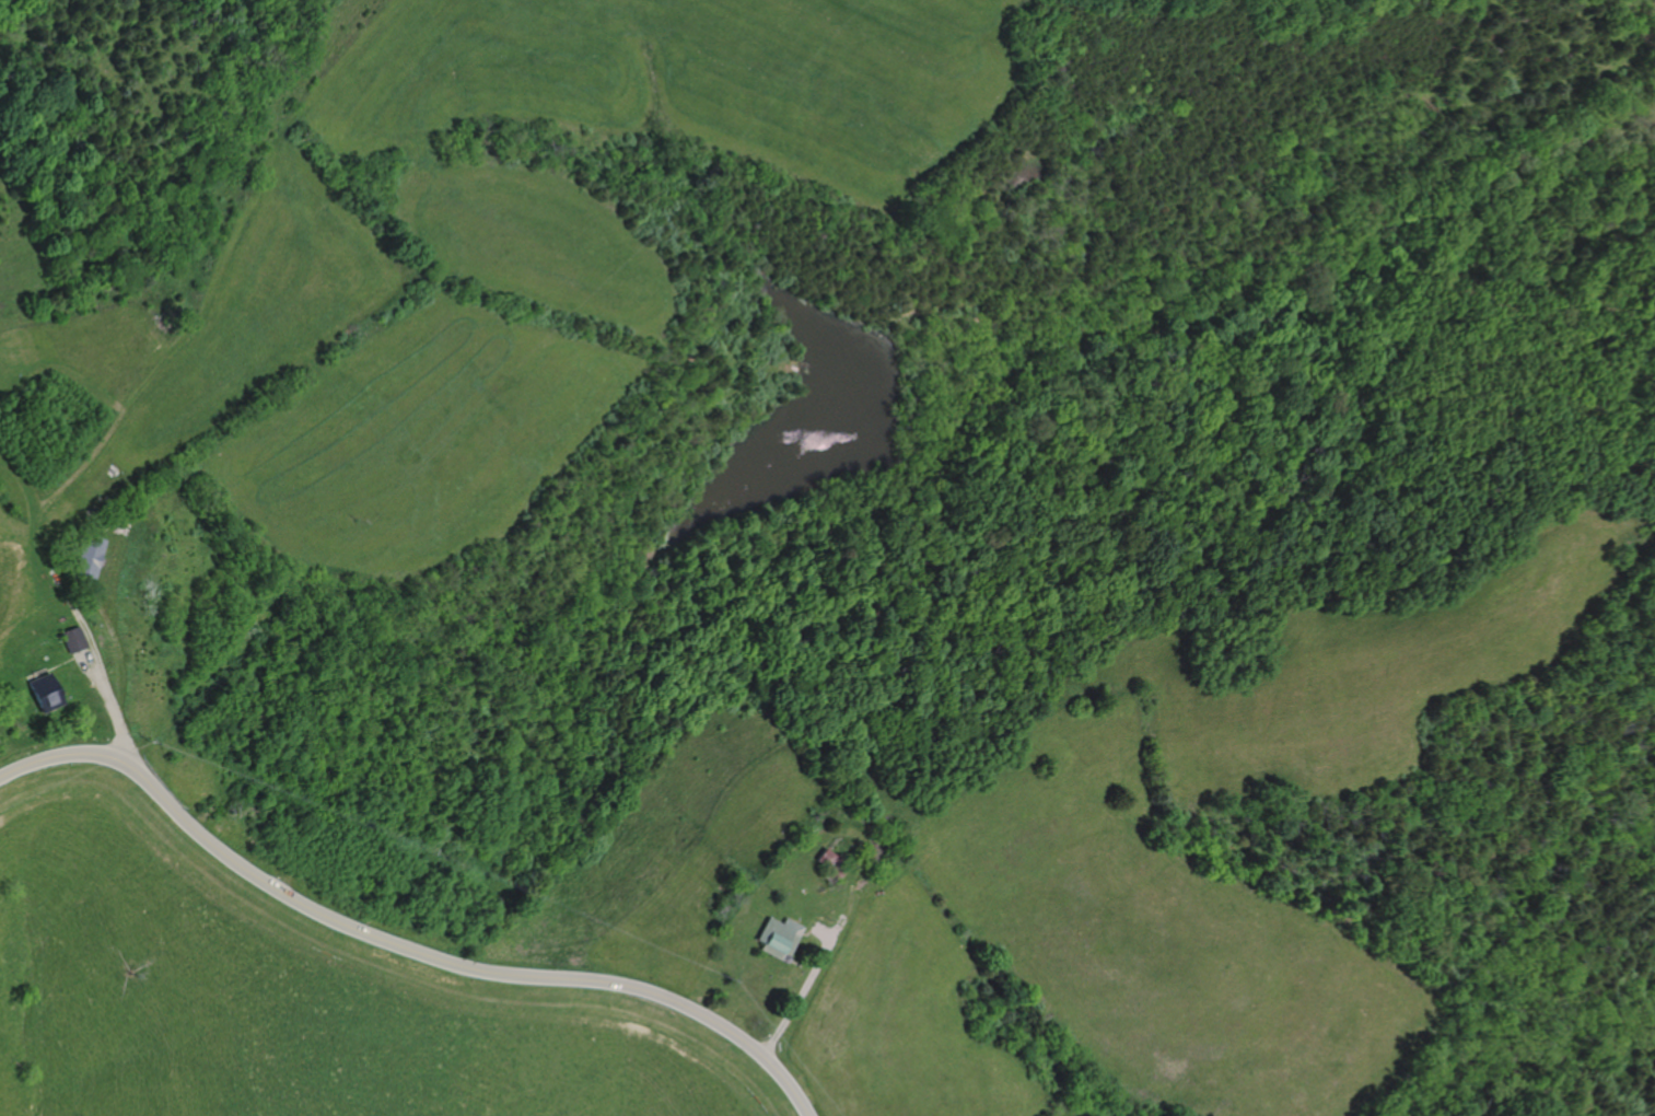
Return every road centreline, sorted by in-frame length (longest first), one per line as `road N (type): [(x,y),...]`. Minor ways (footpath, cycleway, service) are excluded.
road 1 (secondary): [(806,1115),(753,1049),(674,1002),(609,984),(469,969),(322,916),(238,867),(114,759),(55,756),(0,775)]

